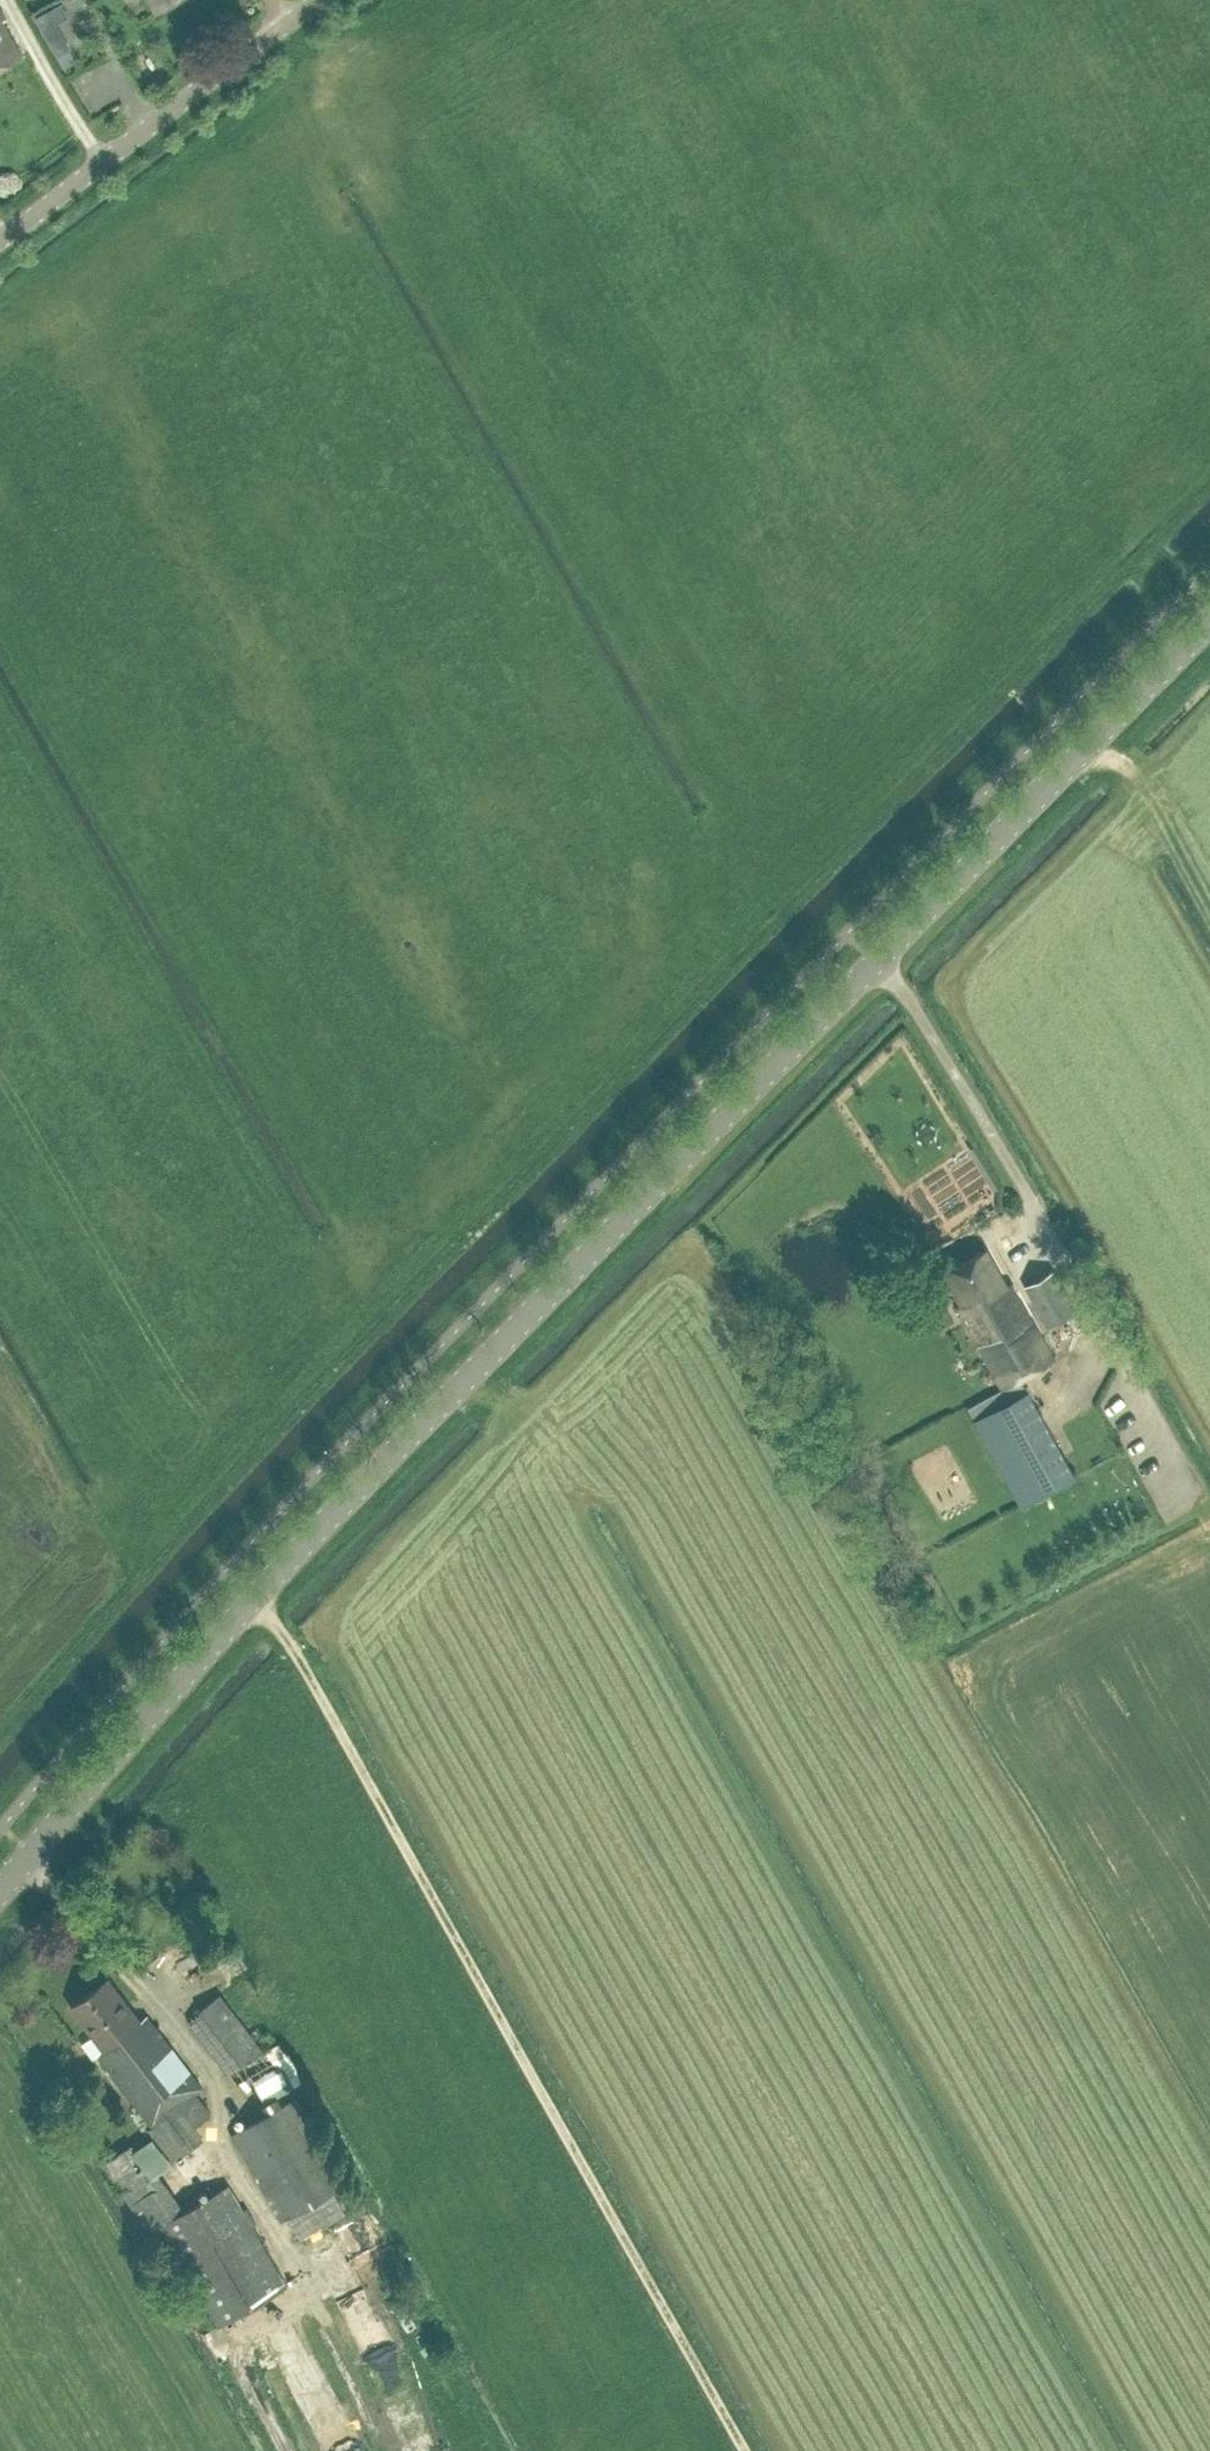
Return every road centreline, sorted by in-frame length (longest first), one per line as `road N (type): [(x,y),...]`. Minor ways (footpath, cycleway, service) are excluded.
road 1 (tertiary): [(0,1894),(99,1766),(420,1423),(1209,624)]
road 2 (track): [(751,2450),(262,1592)]
road 3 (unclassified): [(0,240),(320,0)]

